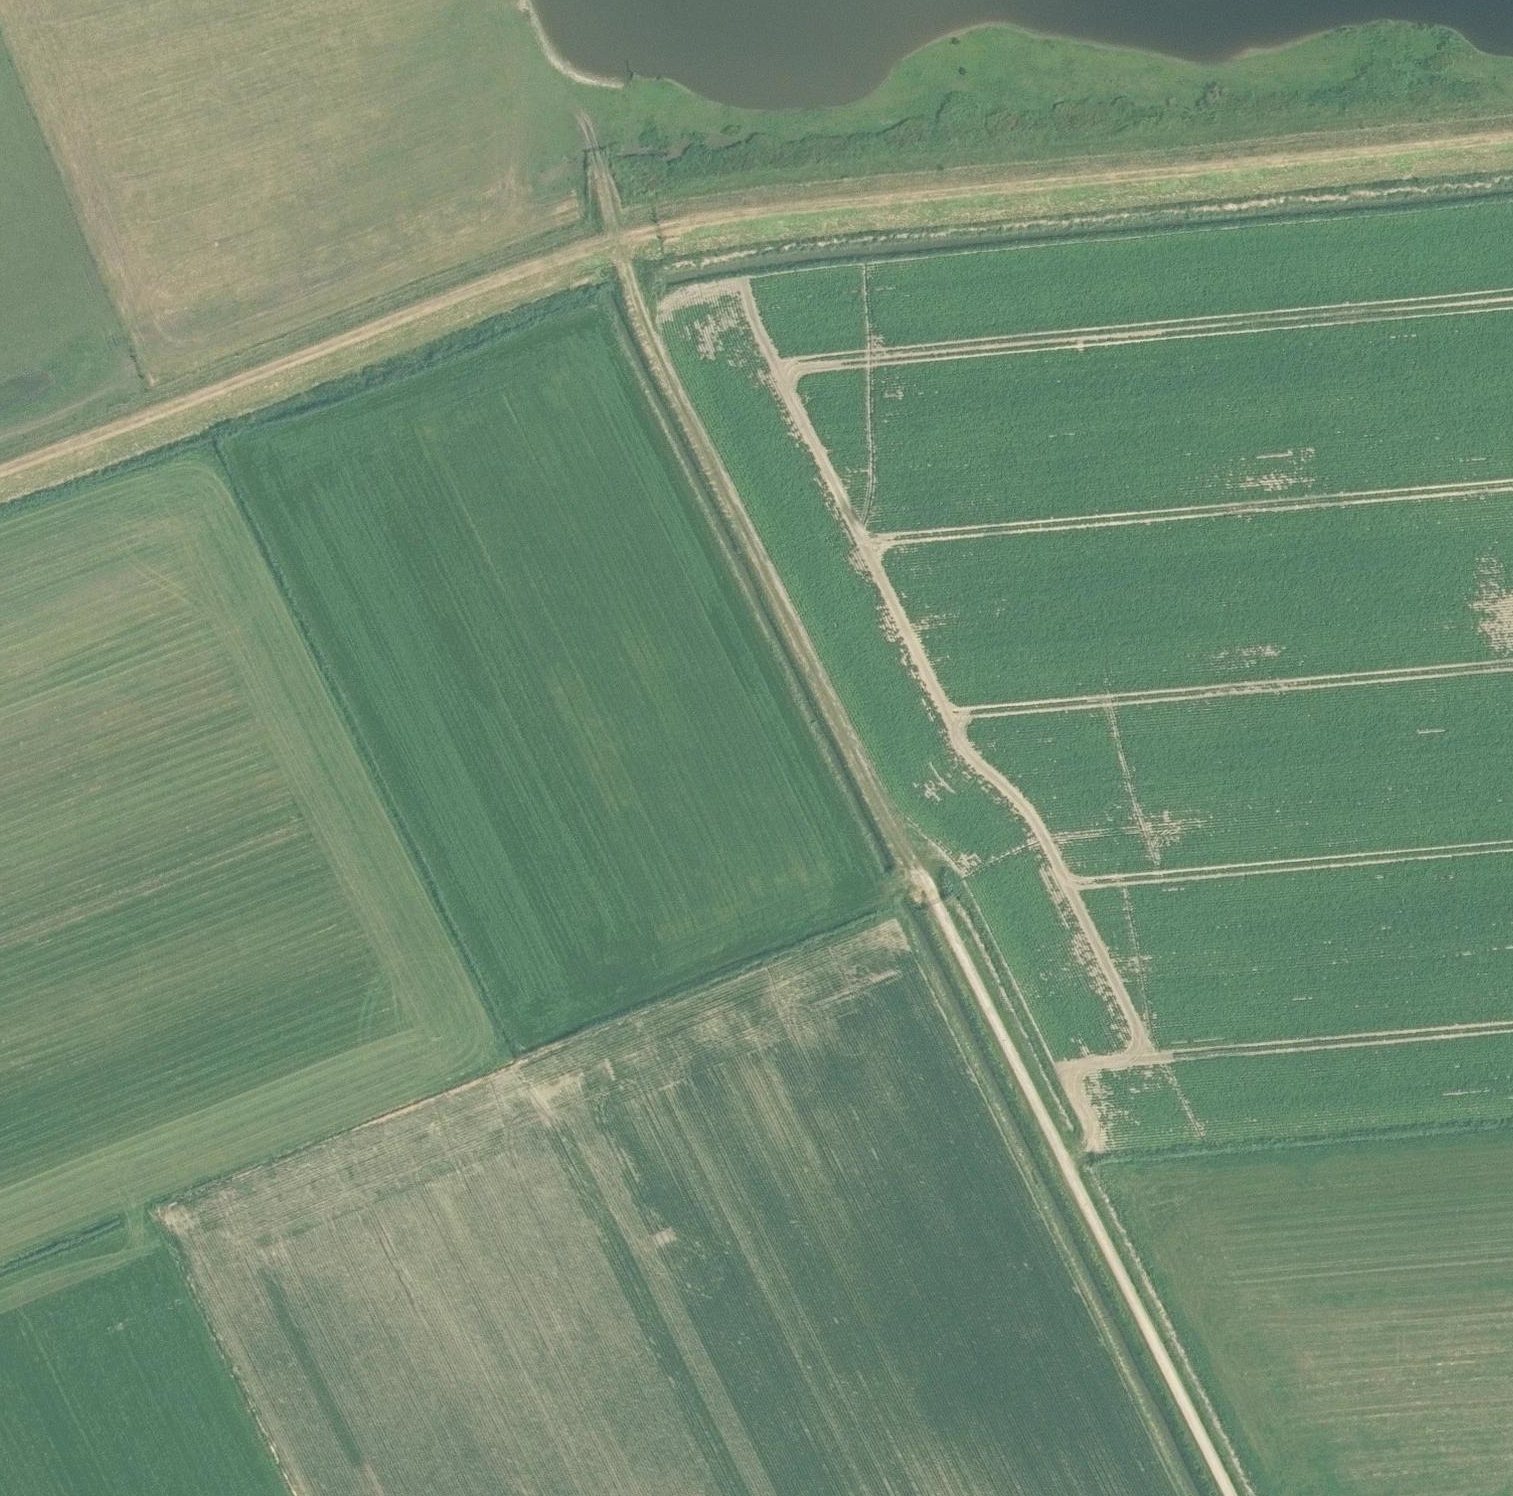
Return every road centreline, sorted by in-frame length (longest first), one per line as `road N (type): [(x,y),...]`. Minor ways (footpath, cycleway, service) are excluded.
road 1 (unclassified): [(924,880),(1230,1495)]

